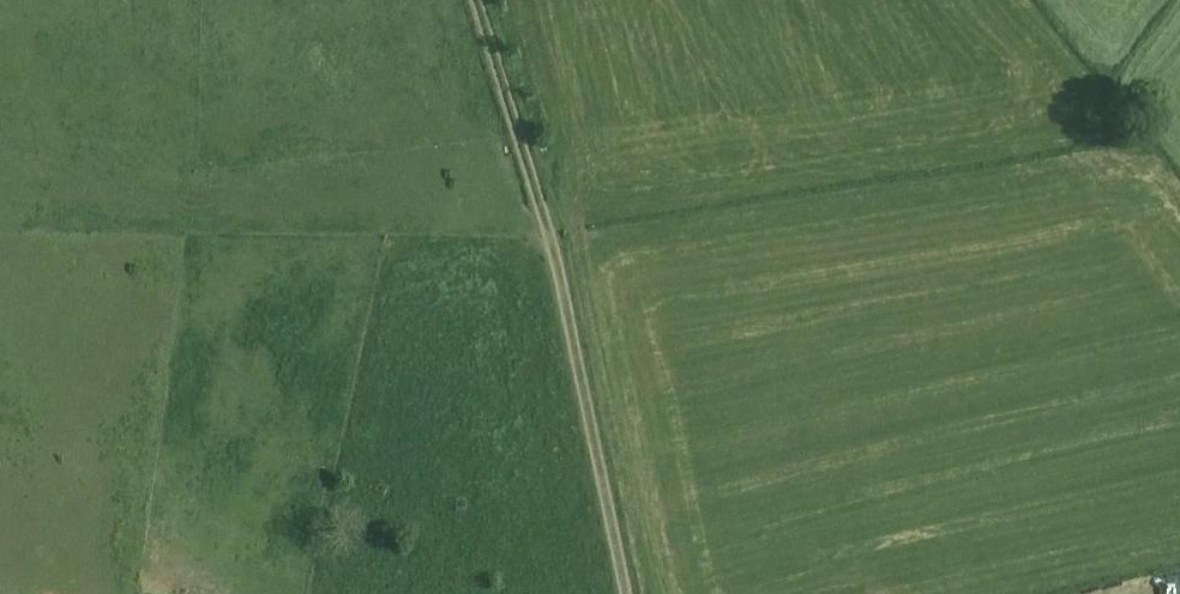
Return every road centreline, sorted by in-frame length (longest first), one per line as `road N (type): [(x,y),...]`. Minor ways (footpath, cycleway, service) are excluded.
road 1 (track): [(631,593),(547,229)]
road 2 (track): [(477,0),(547,229)]

